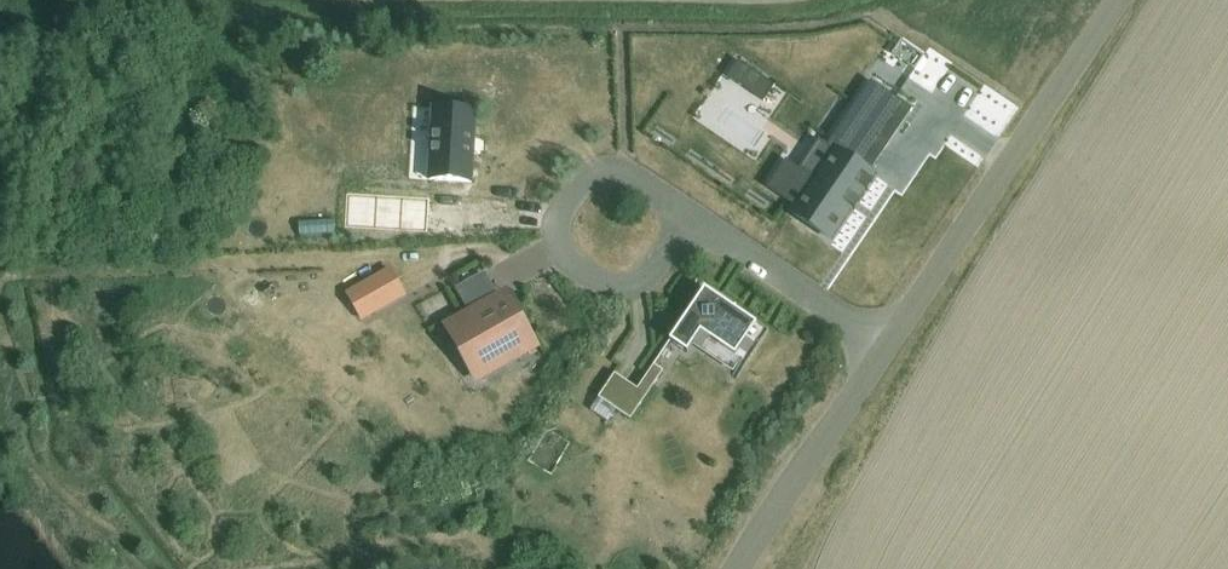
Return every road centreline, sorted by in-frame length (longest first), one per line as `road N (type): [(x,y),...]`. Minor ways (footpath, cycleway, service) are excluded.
road 1 (unclassified): [(886,343),(1117,0)]
road 2 (residential): [(691,216),(616,170),(590,176),(571,194),(554,230),(571,266),(622,285),(659,260)]
road 3 (unclassified): [(736,568),(886,343)]
road 4 (residential): [(886,343),(691,216)]

